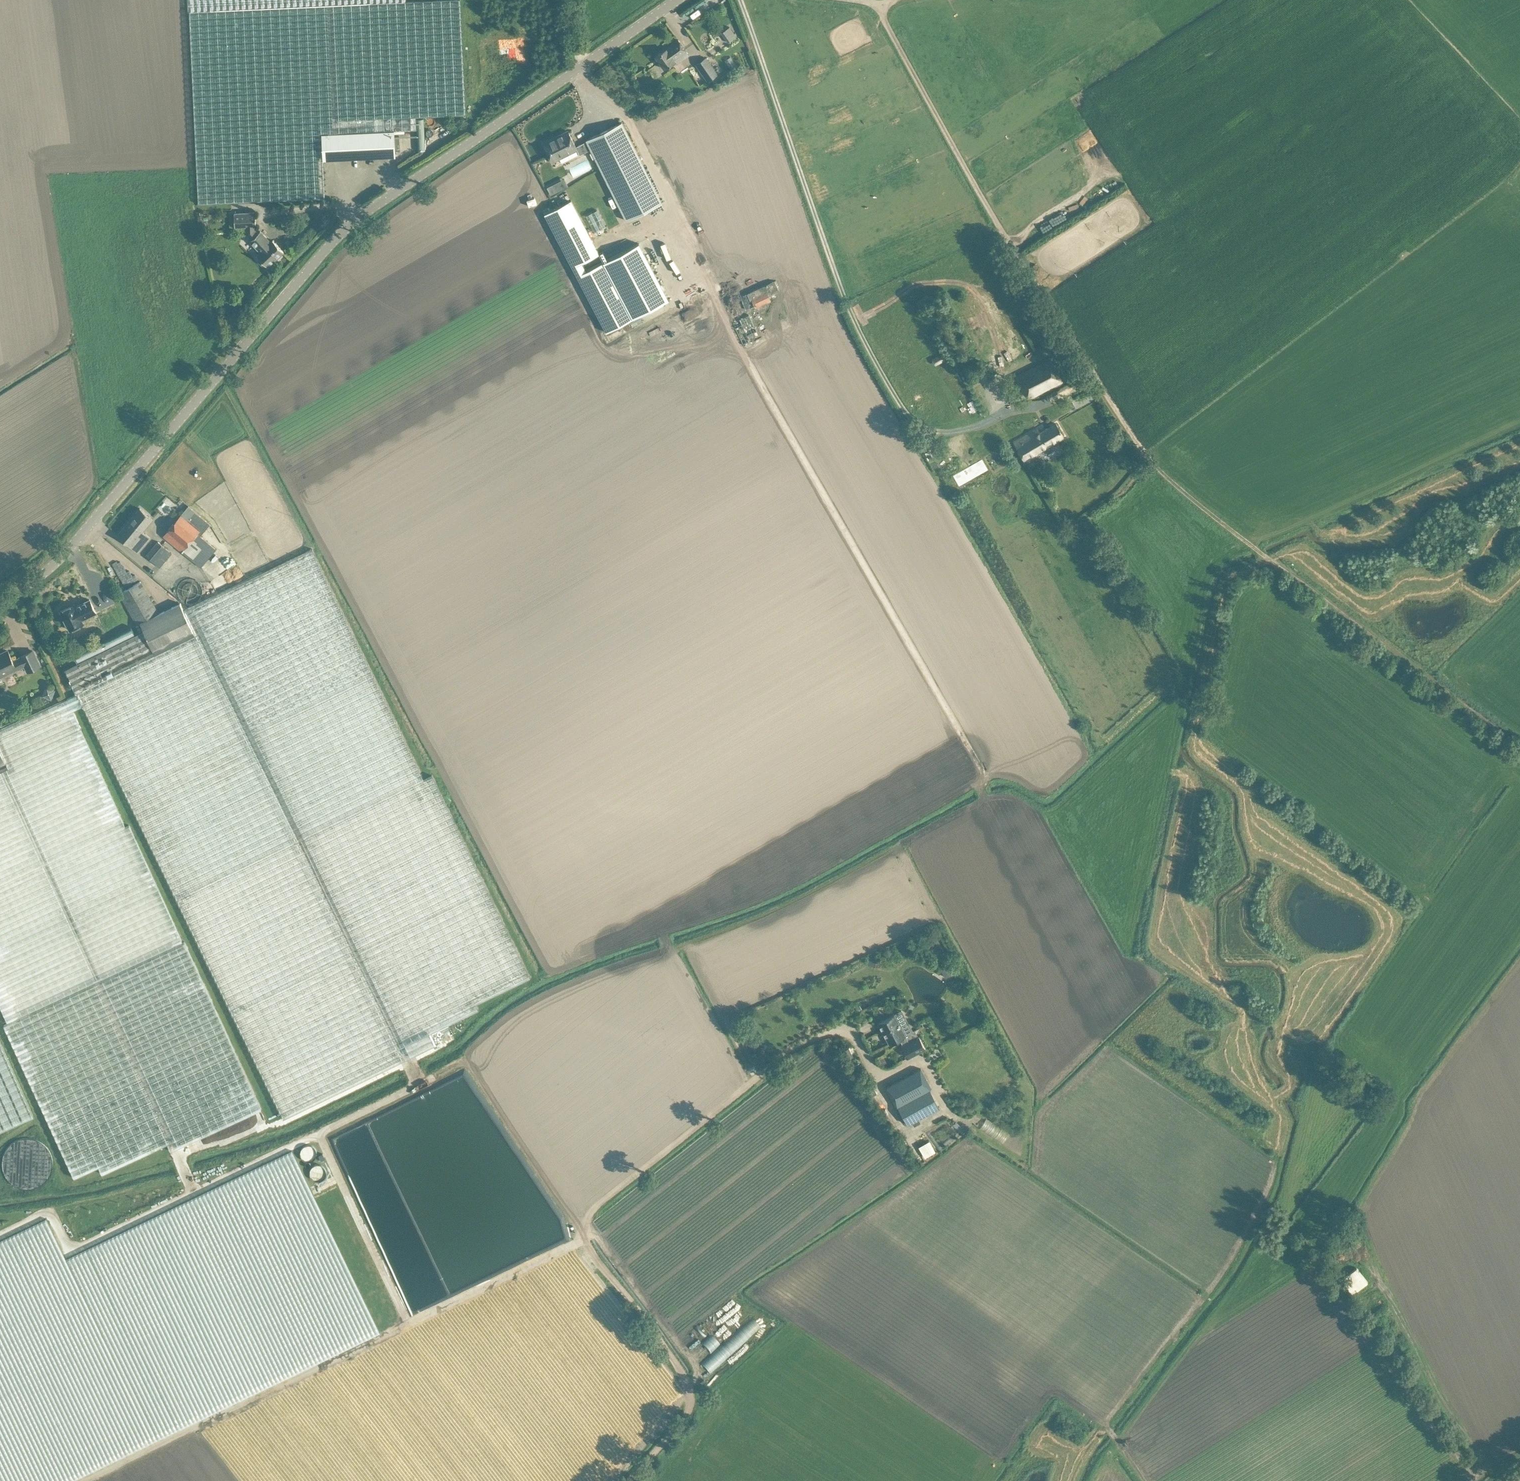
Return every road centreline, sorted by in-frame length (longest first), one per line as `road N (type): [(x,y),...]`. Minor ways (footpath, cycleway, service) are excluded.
road 1 (track): [(1519,750),(1158,469),(901,46),(869,10),(839,0)]
road 2 (unclassified): [(0,607),(87,532),(338,243),(690,0)]
road 3 (unclassified): [(629,1480),(687,1407),(685,1383),(595,1258),(591,1226),(607,1198),(808,1046)]

